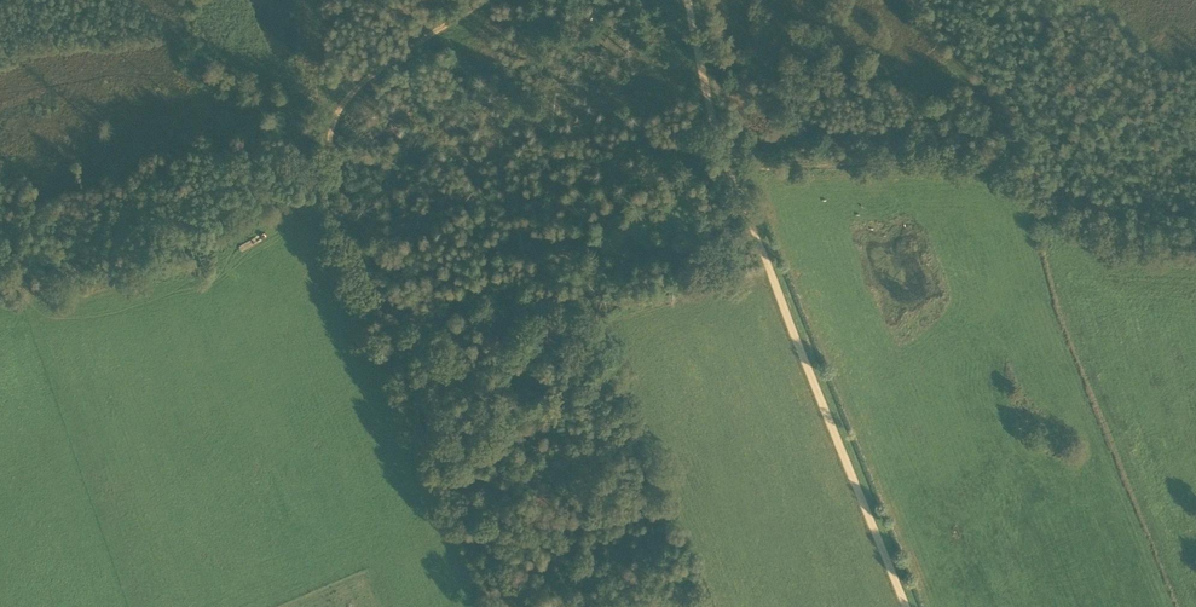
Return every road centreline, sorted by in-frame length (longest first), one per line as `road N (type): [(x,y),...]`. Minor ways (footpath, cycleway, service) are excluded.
road 1 (track): [(690,0),(727,169),(908,606)]
road 2 (track): [(727,169),(968,155),(1027,174)]
road 3 (track): [(328,113),(348,87),(483,0)]
road 4 (track): [(1027,174),(1100,225),(1195,246)]

